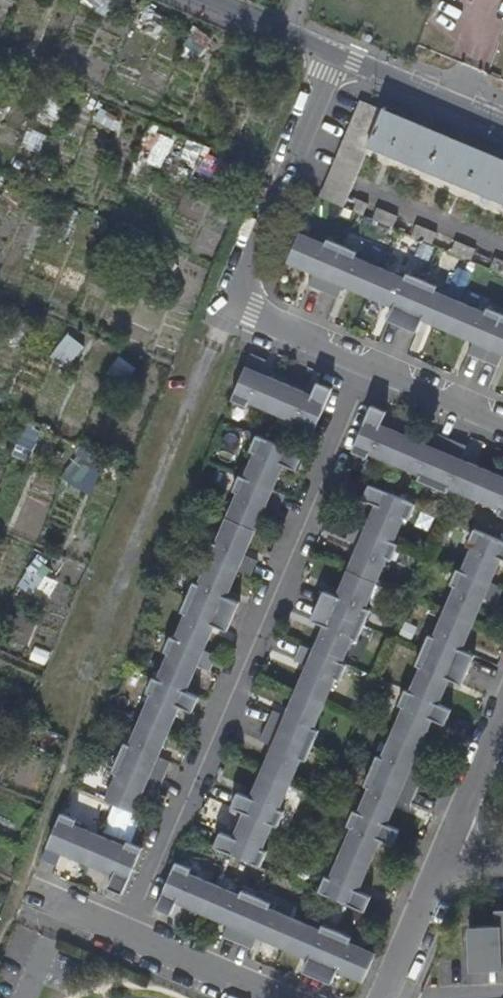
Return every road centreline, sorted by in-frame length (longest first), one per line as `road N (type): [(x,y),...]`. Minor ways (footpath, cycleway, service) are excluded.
road 1 (track): [(0,929),(96,679),(162,472),(236,298)]
road 2 (residential): [(368,363),(124,929)]
road 3 (residential): [(335,54),(236,298),(242,310),(368,363)]
road 4 (residential): [(502,125),(335,54)]
road 5 (residential): [(436,856),(502,697)]
road 6 (residential): [(124,929),(280,997)]
road 7 (residential): [(375,997),(436,856)]
road 8 (residential): [(368,363),(502,422)]
road 9 (residential): [(335,54),(207,0)]

